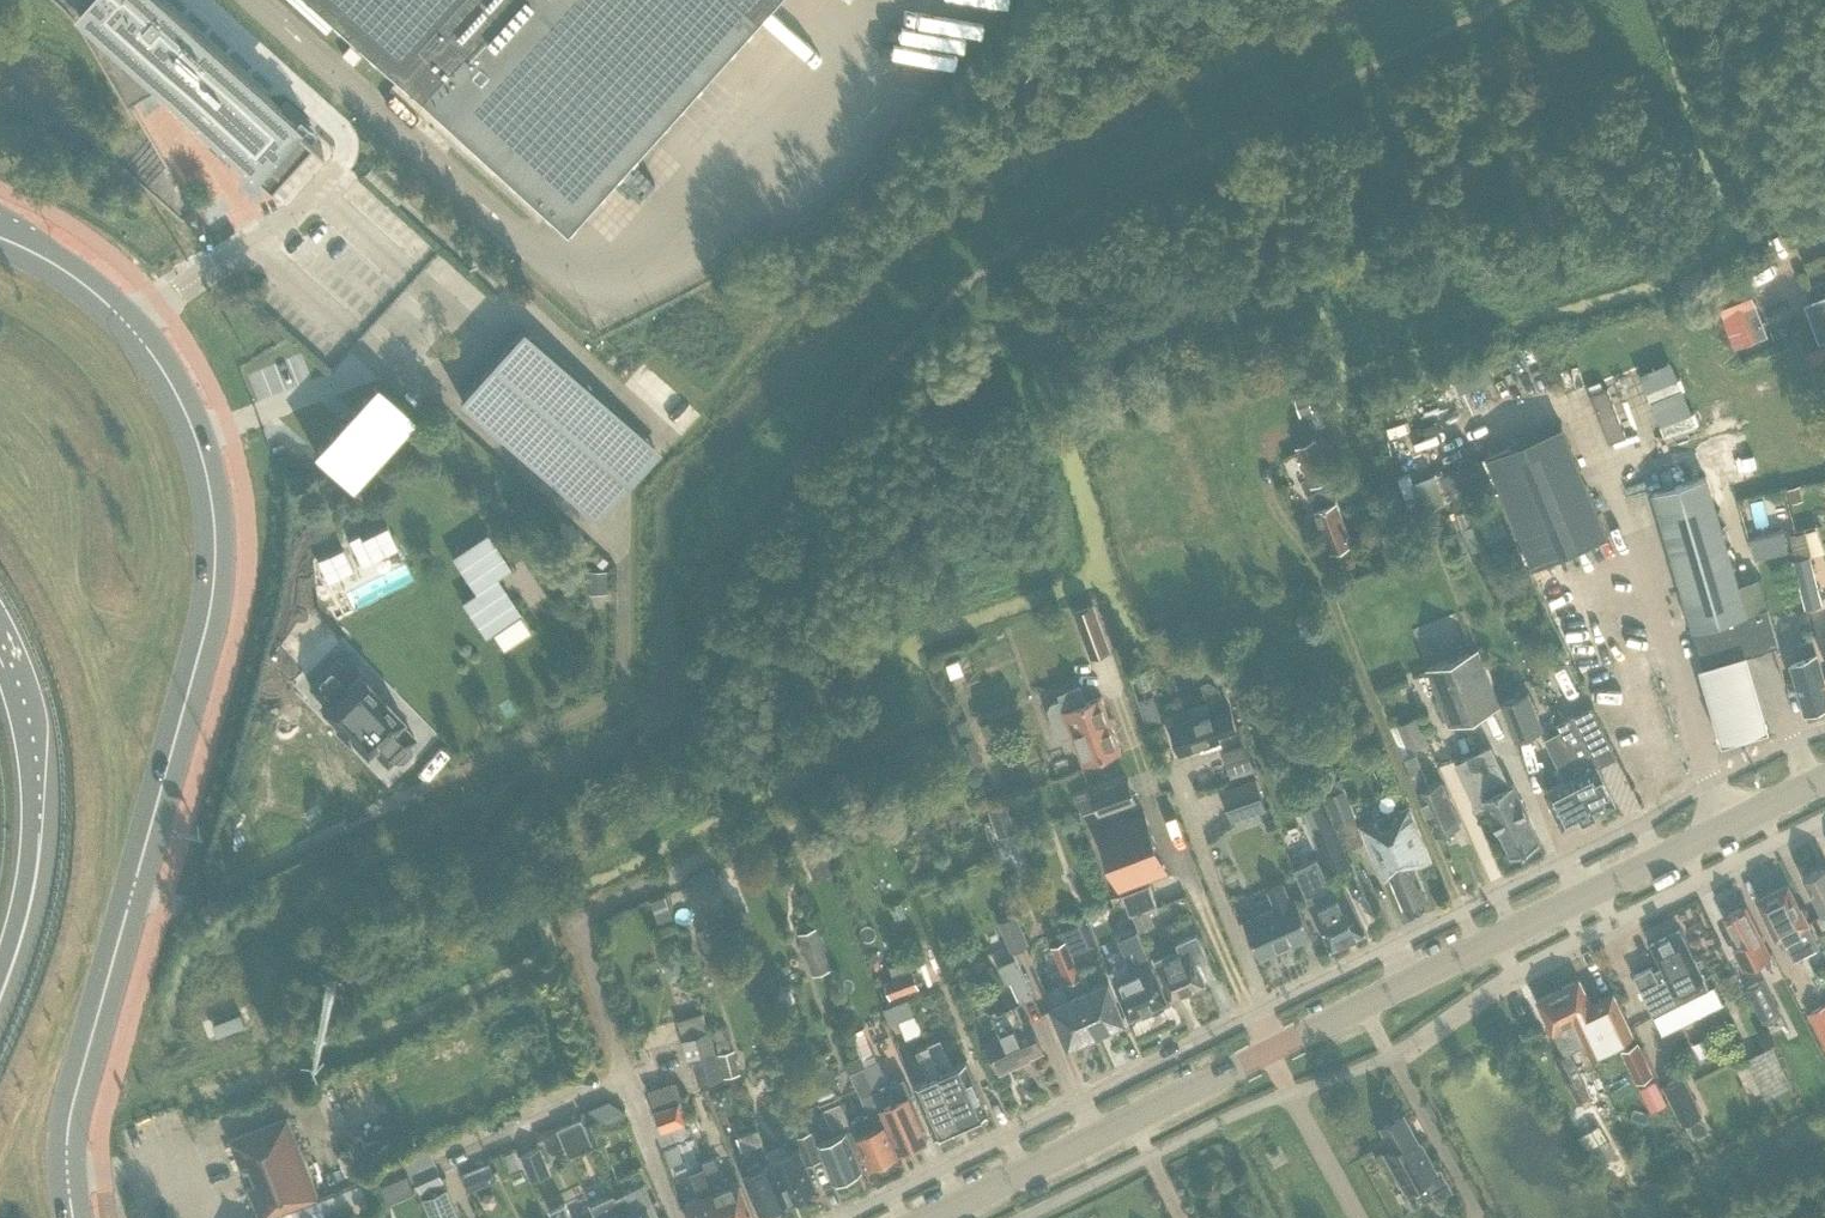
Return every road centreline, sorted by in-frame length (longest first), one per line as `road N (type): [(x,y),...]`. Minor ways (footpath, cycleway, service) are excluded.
road 1 (secondary): [(0,237),(82,282),(152,354),(197,441),(215,529),(205,630),(71,1112),(73,1217)]
road 2 (secondary): [(926,1217),(1824,782)]
road 3 (motorway): [(0,967),(19,906),(31,816),(23,733),(0,662)]

